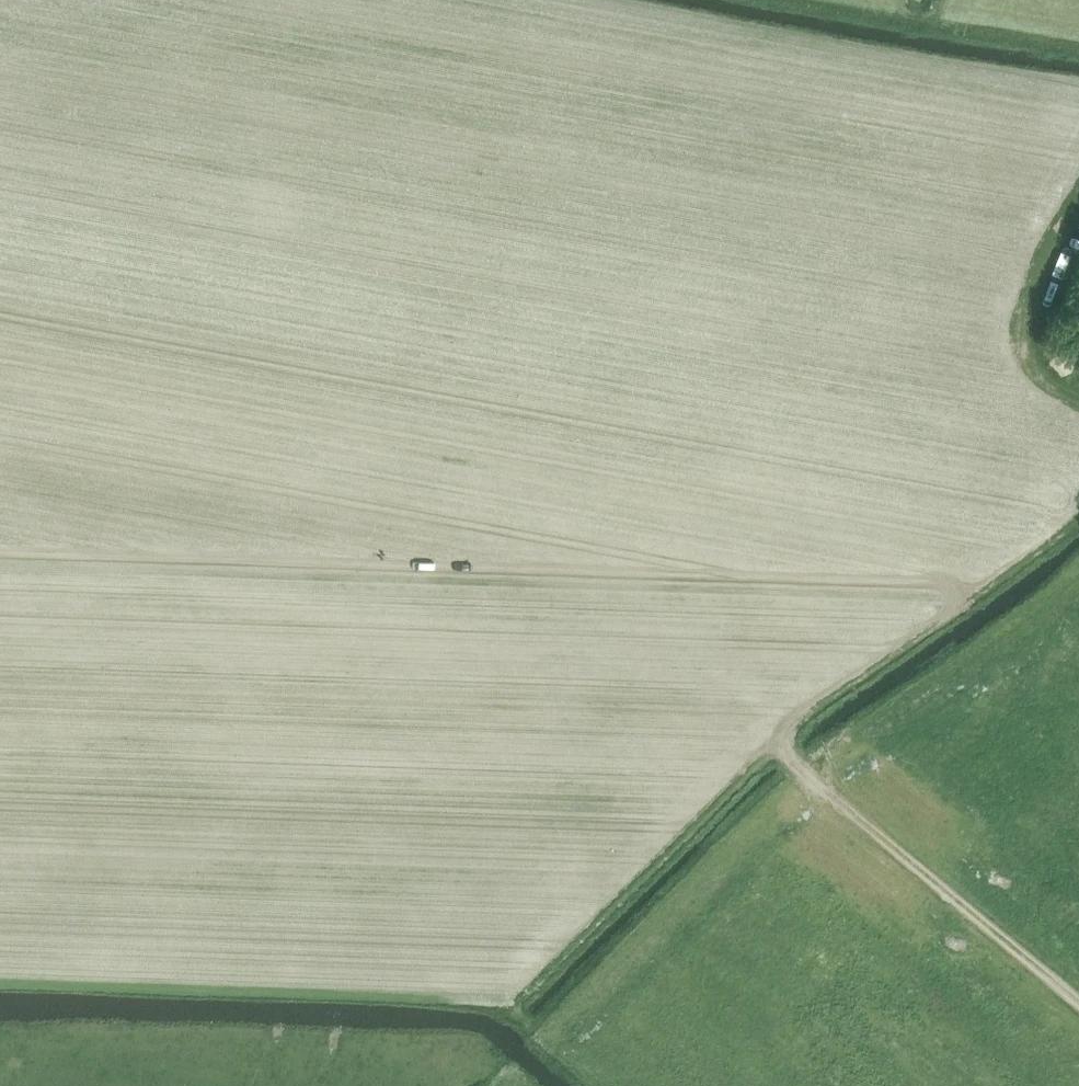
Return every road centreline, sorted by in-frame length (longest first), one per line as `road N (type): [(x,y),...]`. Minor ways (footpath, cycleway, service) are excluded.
road 1 (track): [(776,732),(828,794),(1078,1003)]

